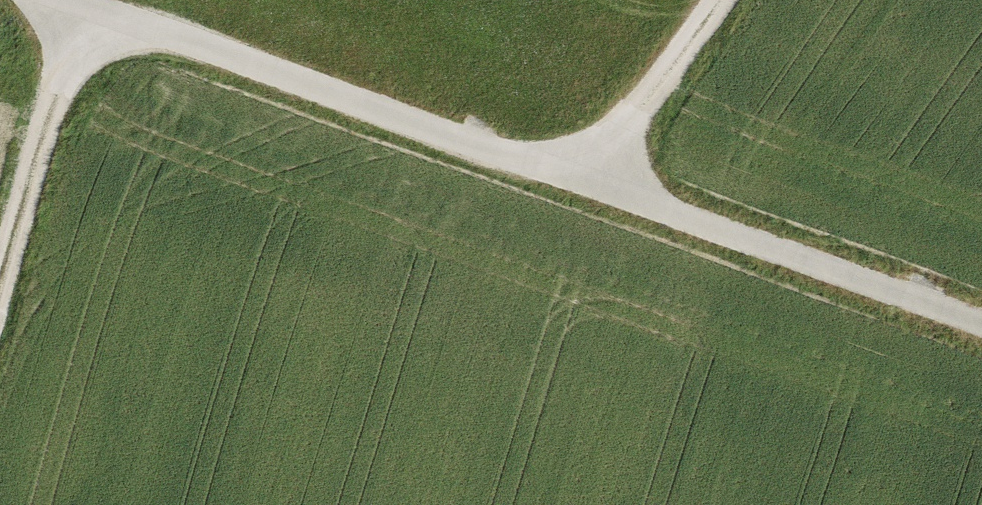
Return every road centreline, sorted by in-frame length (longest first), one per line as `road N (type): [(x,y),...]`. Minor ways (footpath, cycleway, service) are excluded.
road 1 (track): [(42,0),(579,176),(981,323)]
road 2 (track): [(73,11),(0,274)]
road 3 (track): [(579,176),(711,0)]

